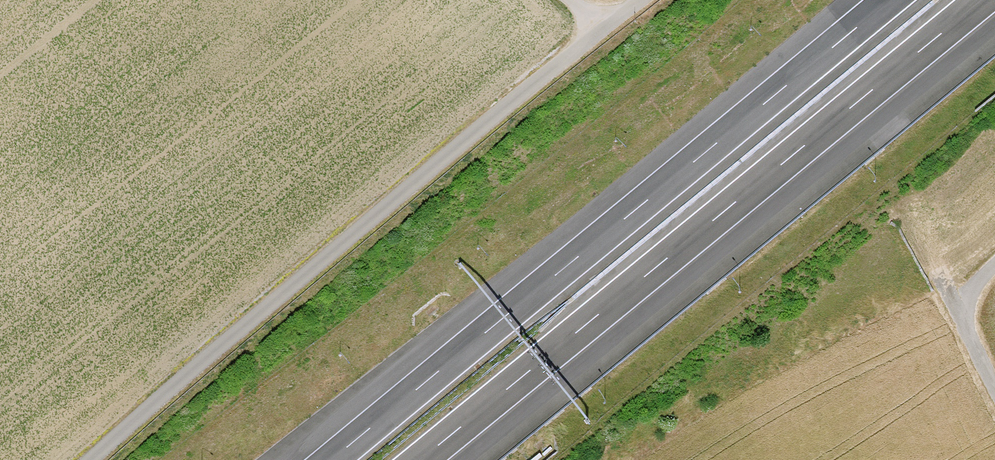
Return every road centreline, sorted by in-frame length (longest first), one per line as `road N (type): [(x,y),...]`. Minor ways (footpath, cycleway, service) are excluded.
road 1 (motorway): [(422,459),(984,0)]
road 2 (motorway): [(888,0),(329,459)]
road 3 (track): [(994,384),(965,311),(994,264)]

